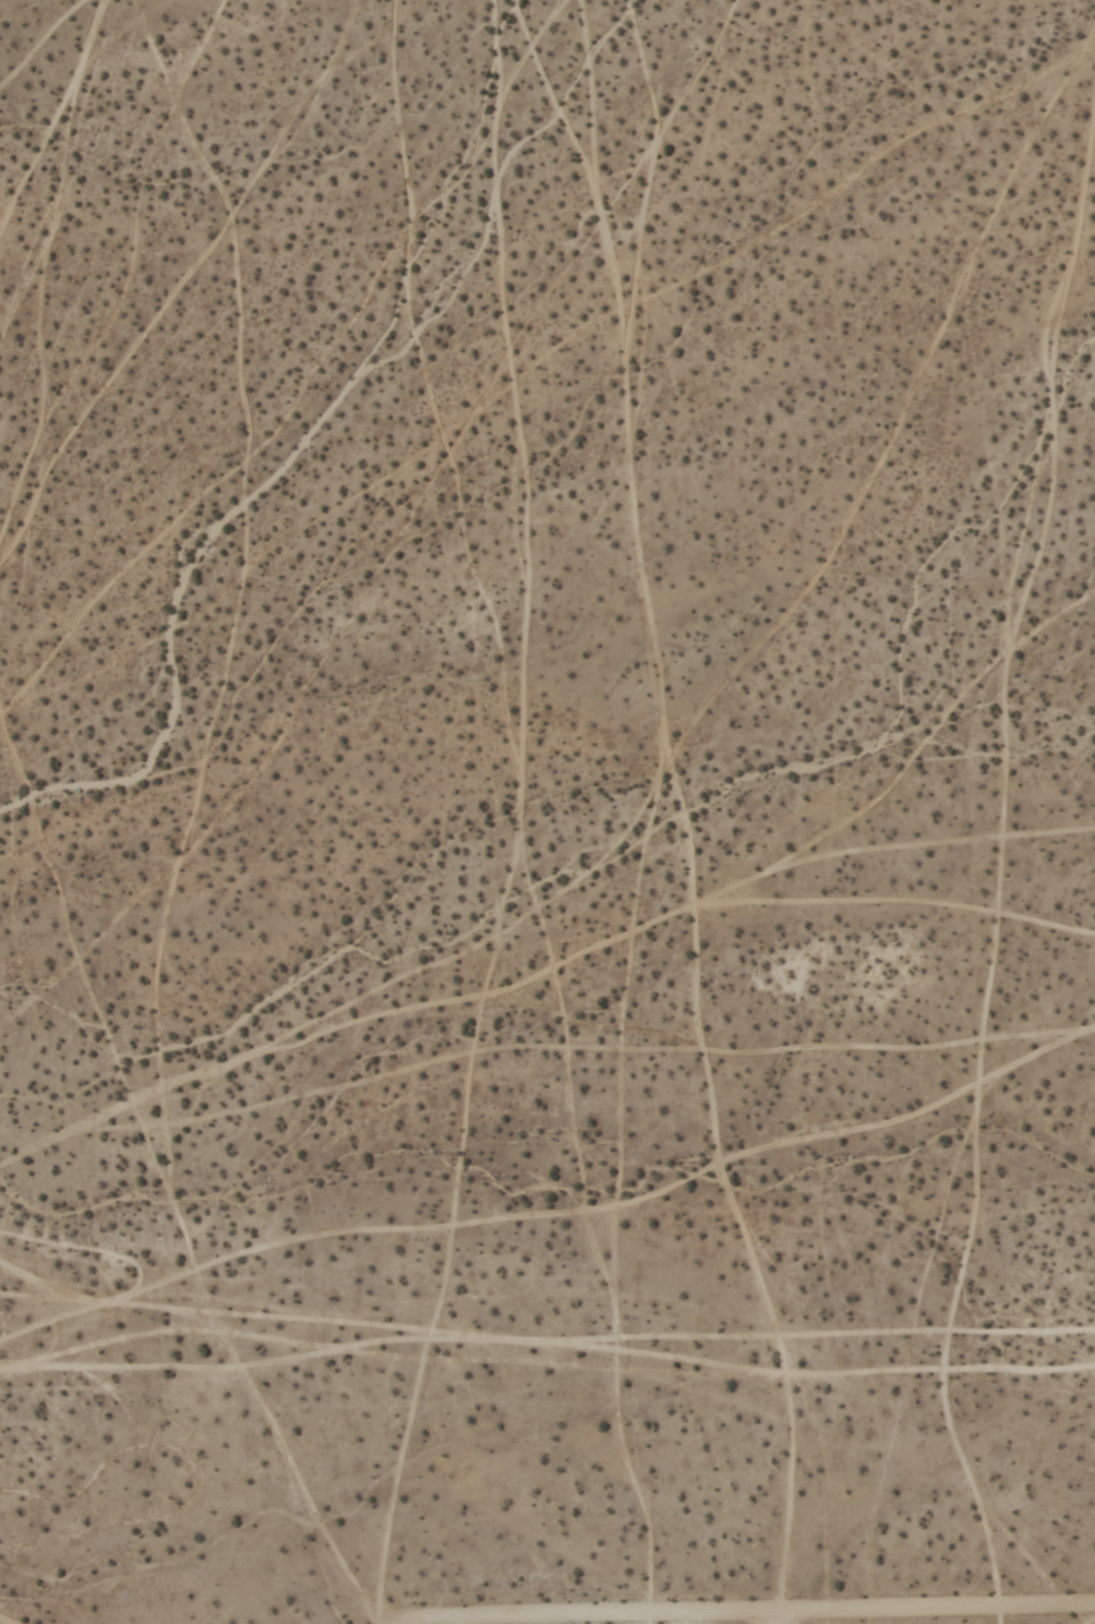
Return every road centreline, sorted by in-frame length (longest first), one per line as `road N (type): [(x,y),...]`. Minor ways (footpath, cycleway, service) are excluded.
road 1 (track): [(1094,1610),(816,1616),(800,1623)]

